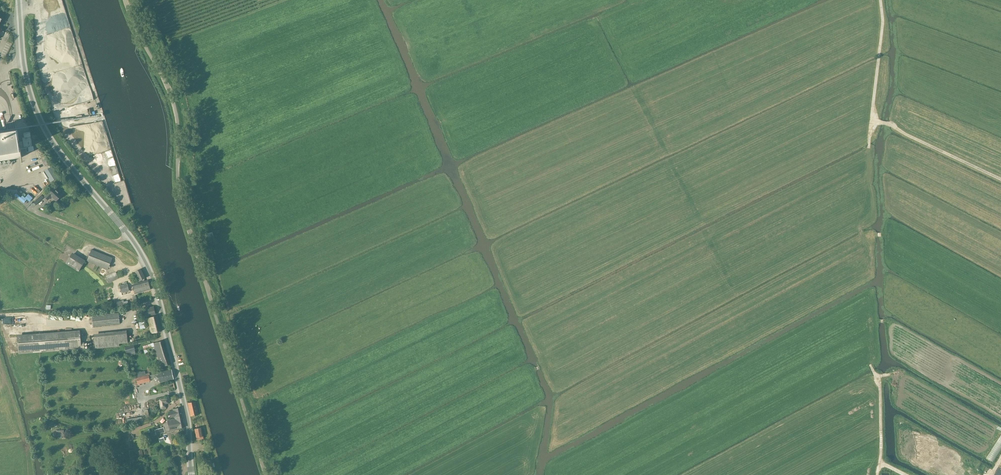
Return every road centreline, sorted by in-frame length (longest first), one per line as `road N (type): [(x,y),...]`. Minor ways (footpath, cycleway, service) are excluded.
road 1 (secondary): [(192,474),(187,420),(147,264),(37,114),(19,0)]
road 2 (unclassified): [(266,474),(181,205),(175,110),(124,0)]
road 3 (track): [(868,149),(880,0)]
road 4 (track): [(1000,180),(870,122)]
road 5 (track): [(1000,430),(894,373)]

